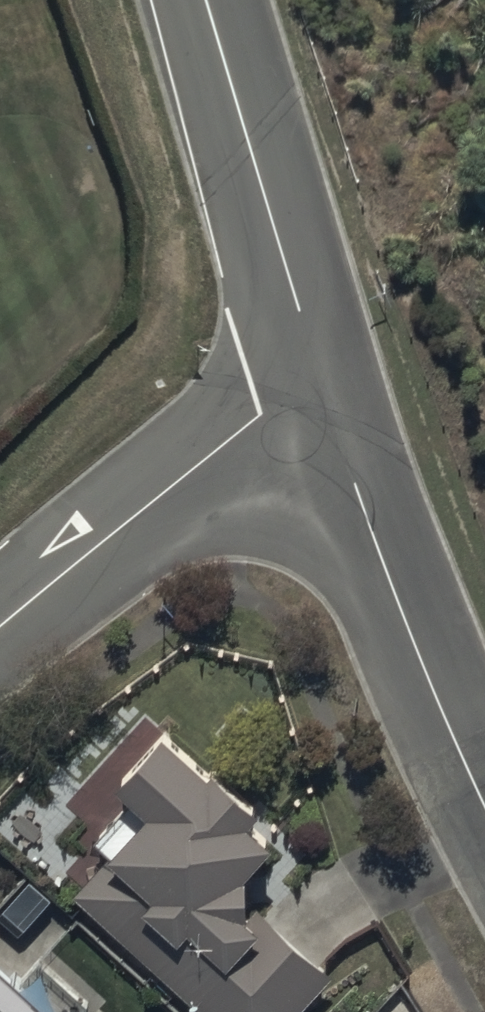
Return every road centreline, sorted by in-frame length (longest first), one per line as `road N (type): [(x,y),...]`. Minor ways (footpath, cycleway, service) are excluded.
road 1 (unclassified): [(322,379),(405,623),(484,798)]
road 2 (residential): [(322,379),(214,454),(0,631)]
road 3 (unclassified): [(322,379),(204,0)]

